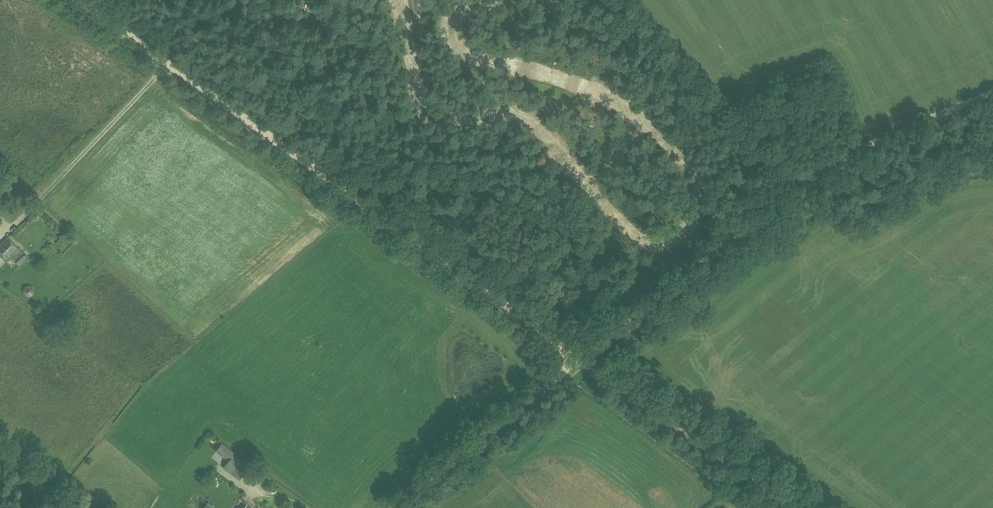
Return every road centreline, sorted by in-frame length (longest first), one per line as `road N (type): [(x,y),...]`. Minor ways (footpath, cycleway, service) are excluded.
road 1 (track): [(525,318),(80,0)]
road 2 (track): [(992,90),(845,154),(575,363)]
road 3 (track): [(789,507),(525,318)]
road 4 (track): [(392,507),(575,363)]
road 5 (track): [(163,68),(0,234)]

